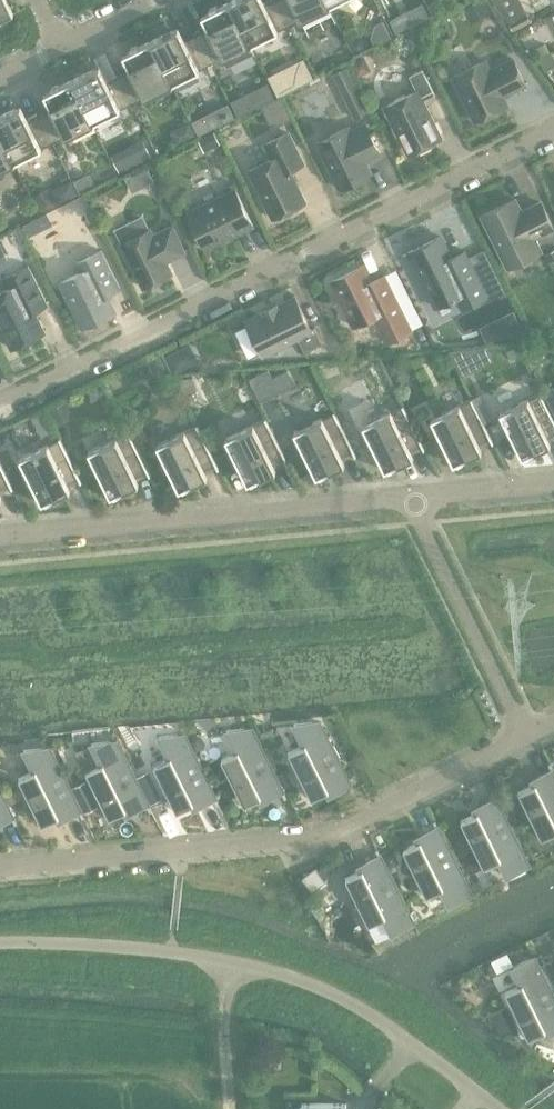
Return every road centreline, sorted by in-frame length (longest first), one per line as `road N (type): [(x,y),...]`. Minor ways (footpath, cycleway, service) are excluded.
road 1 (residential): [(0,405),(553,126)]
road 2 (residential): [(0,870),(322,839),(528,737)]
road 3 (unclassified): [(0,946),(170,954),(288,979),(359,1010),(486,1108)]
road 4 (residential): [(0,538),(412,499)]
road 5 (residential): [(528,737),(412,499)]
road 6 (residential): [(412,499),(553,485)]

